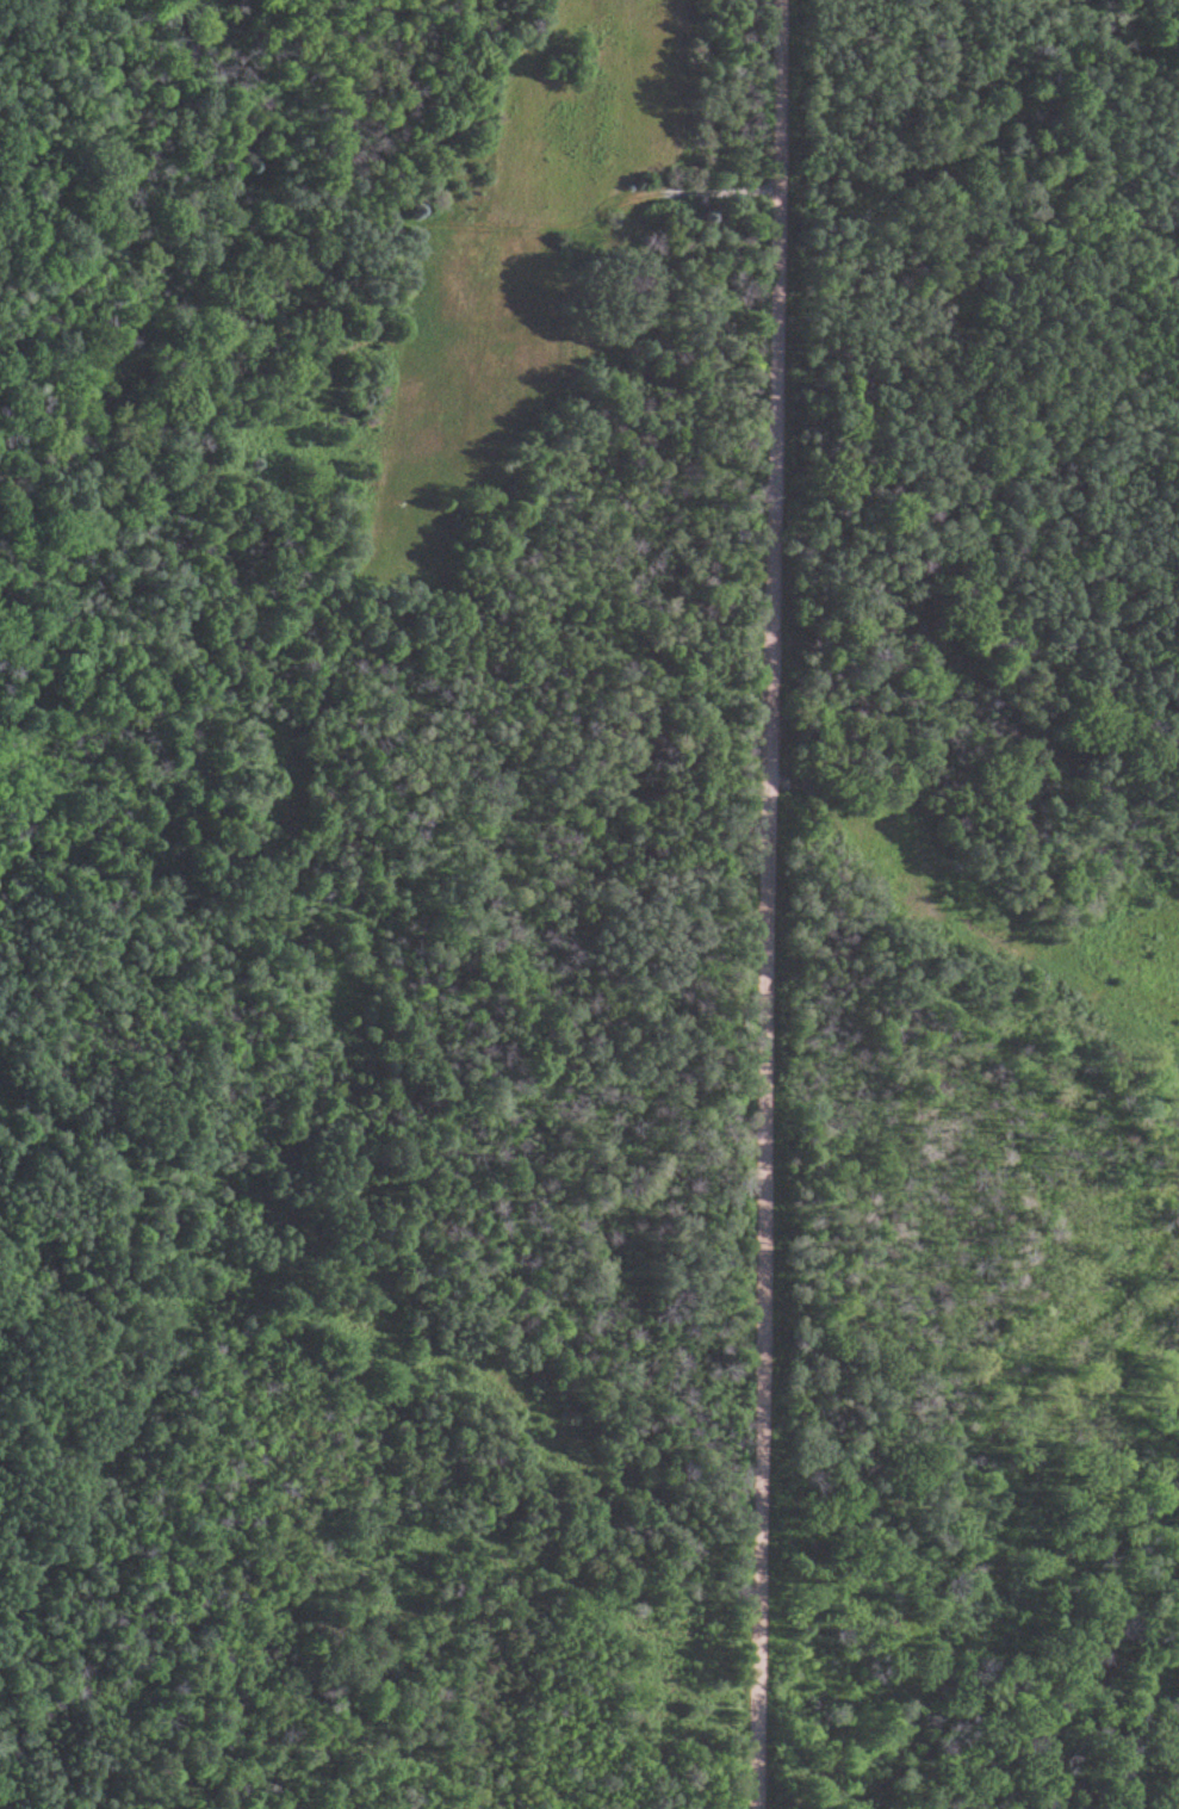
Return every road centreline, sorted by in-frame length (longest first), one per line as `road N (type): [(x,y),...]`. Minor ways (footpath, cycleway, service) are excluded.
road 1 (residential): [(769,1808),(784,0)]

